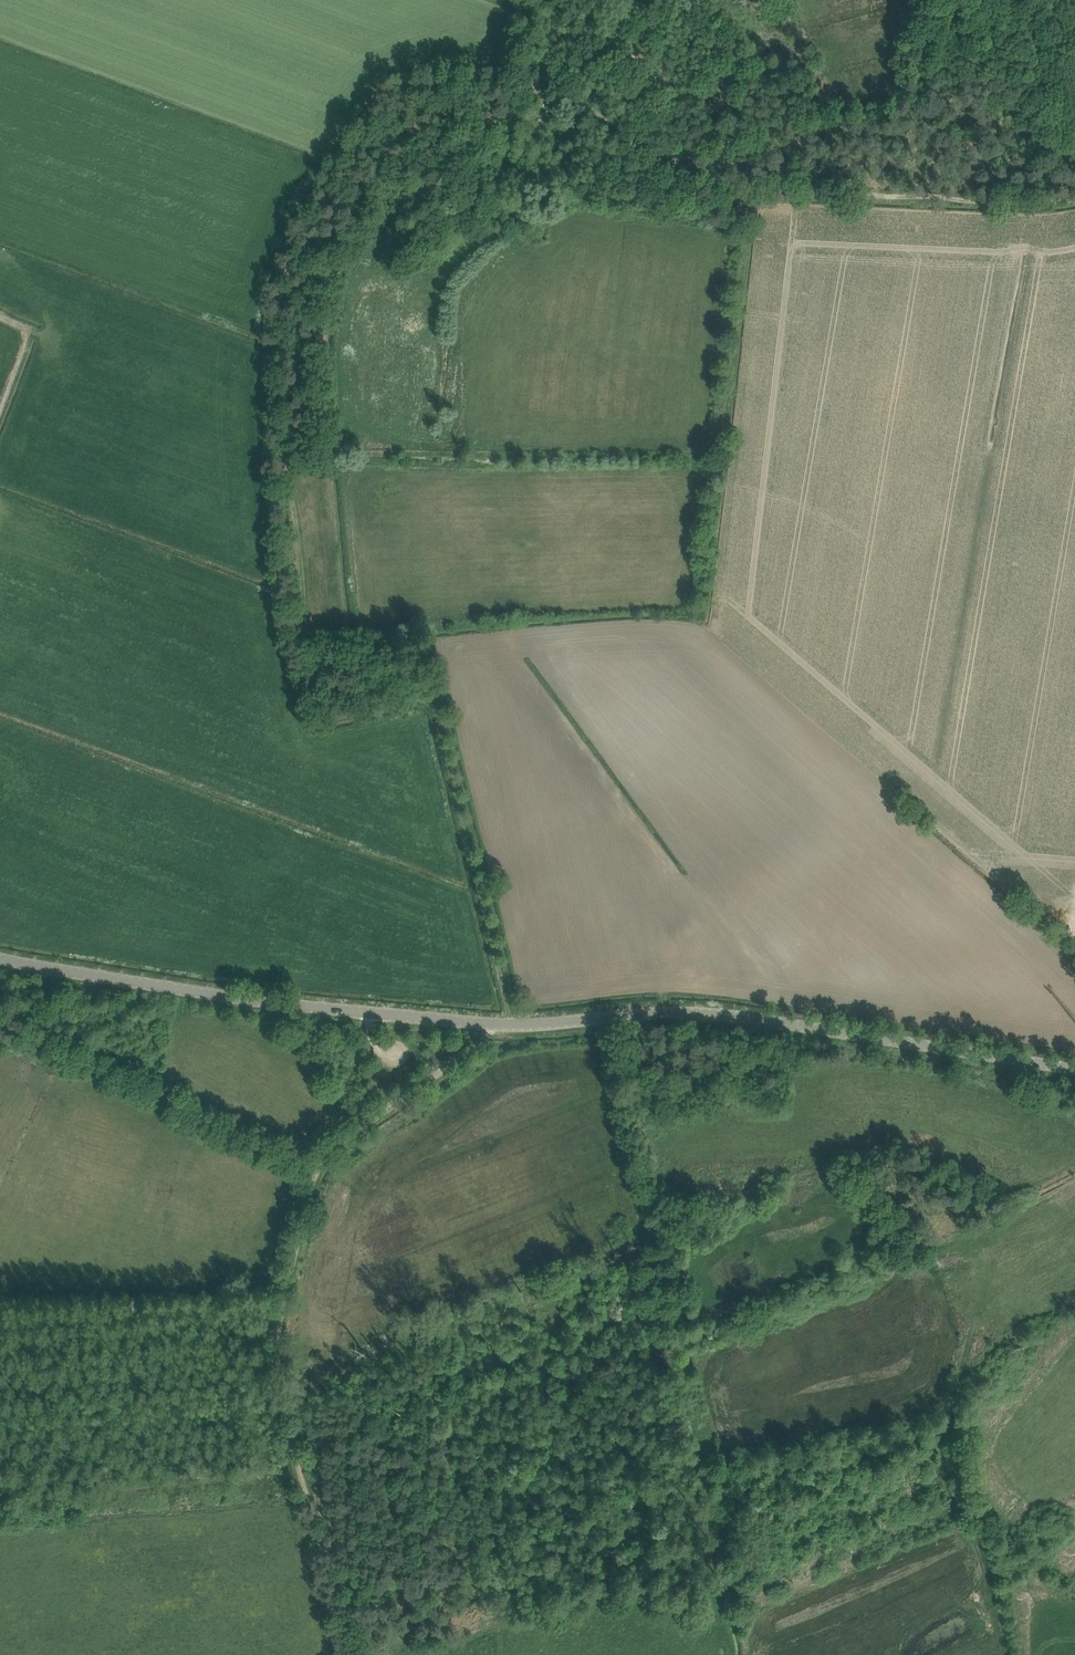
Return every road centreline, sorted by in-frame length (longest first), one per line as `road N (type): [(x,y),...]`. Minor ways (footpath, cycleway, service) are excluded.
road 1 (unclassified): [(1074,1072),(712,1016),(441,1023),(0,961)]

